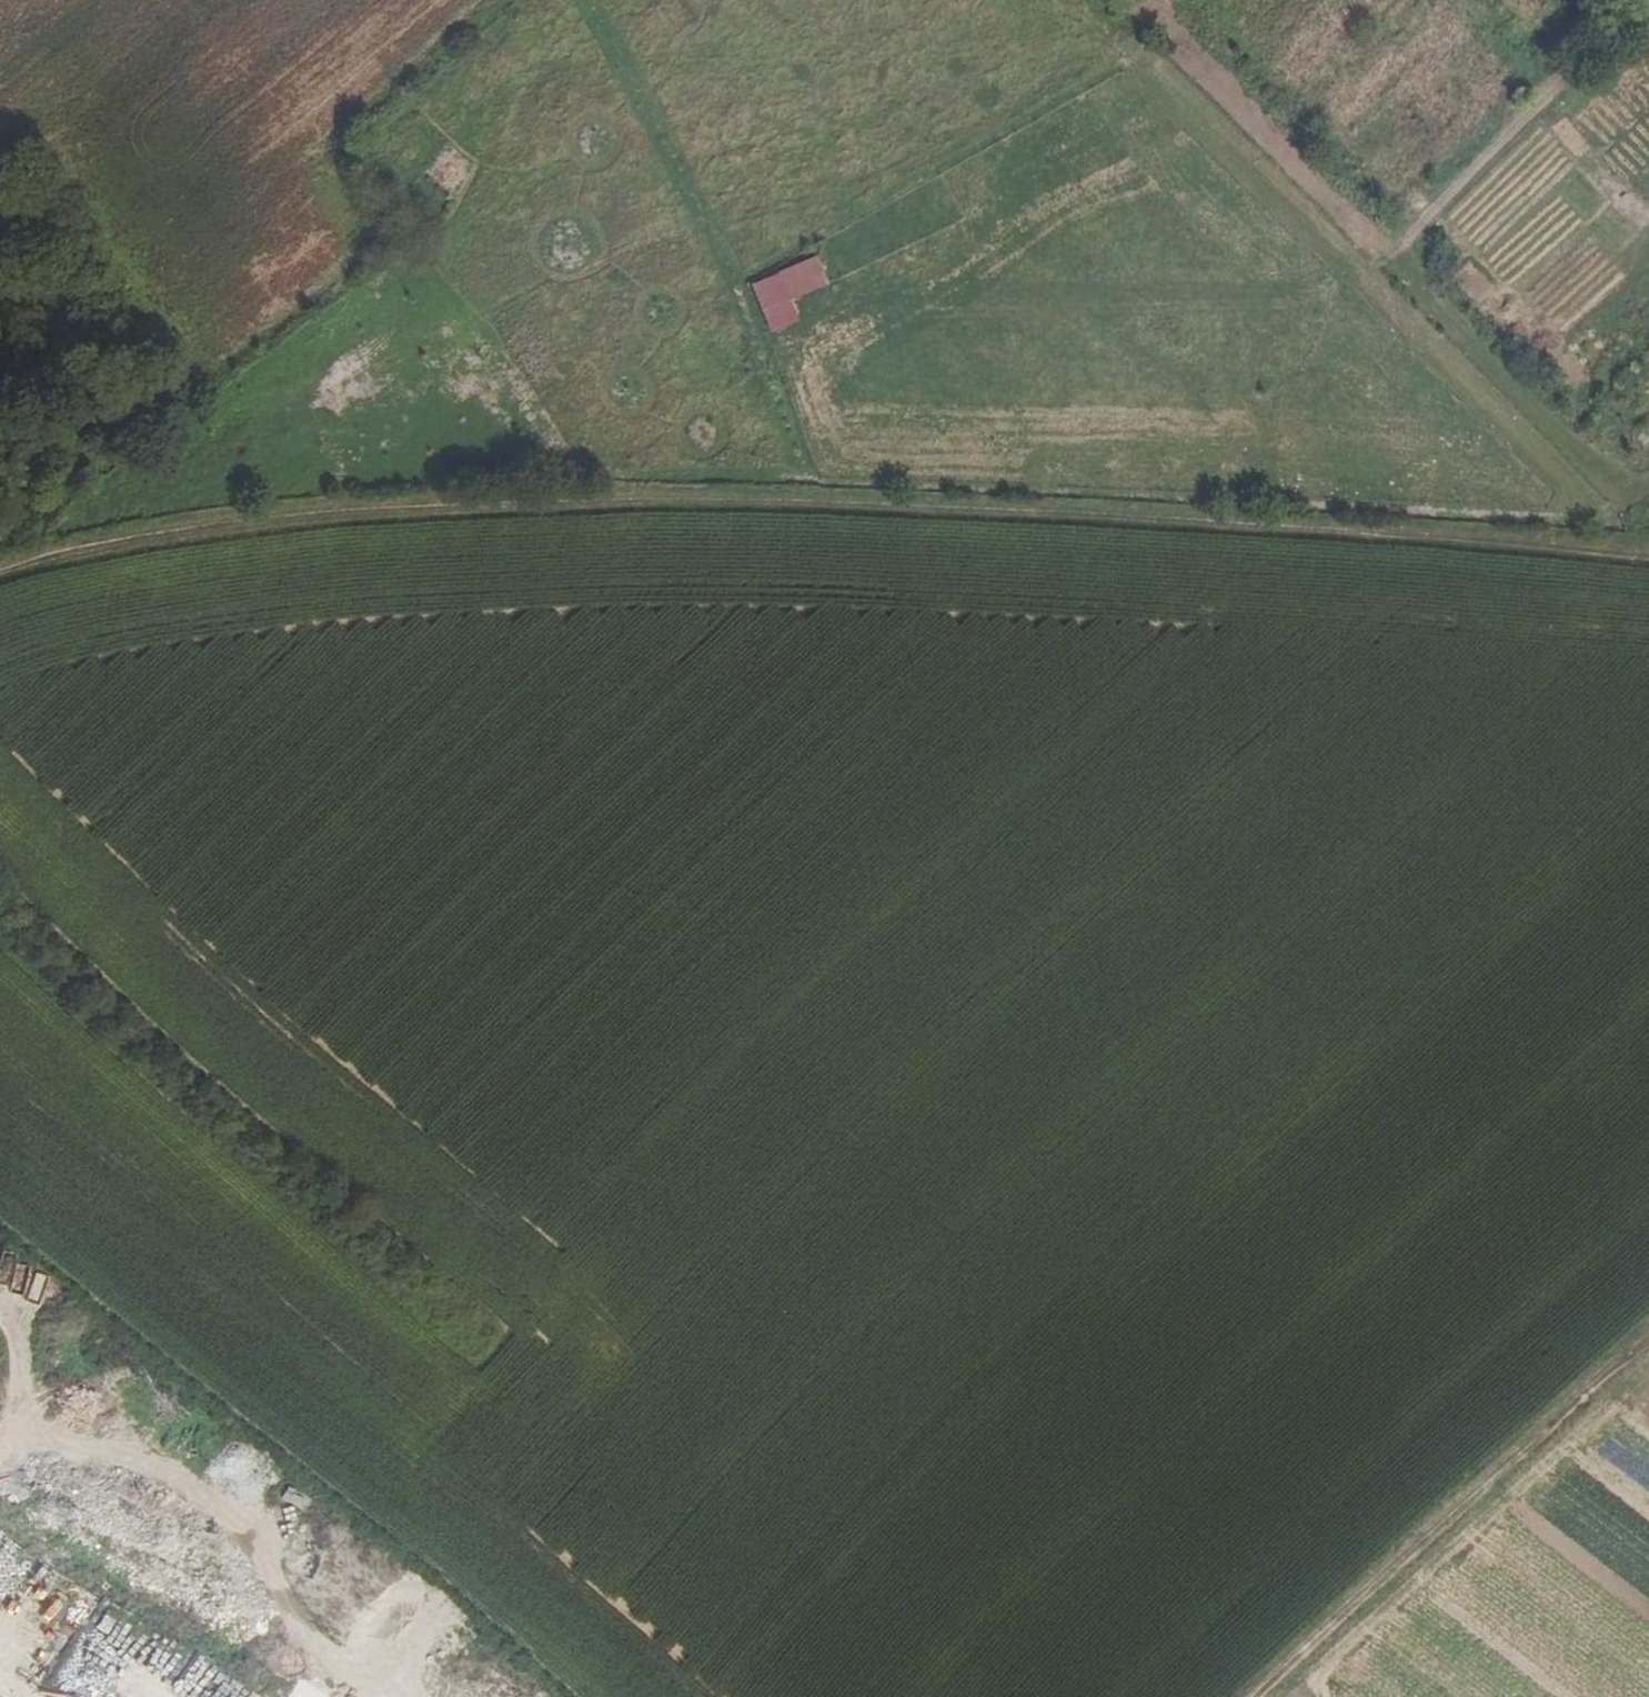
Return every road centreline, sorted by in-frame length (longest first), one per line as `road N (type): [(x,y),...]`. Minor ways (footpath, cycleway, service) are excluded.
road 1 (track): [(1648,548),(1002,498),(364,500),(121,534),(0,574)]
road 2 (track): [(1648,1337),(1249,1696)]

